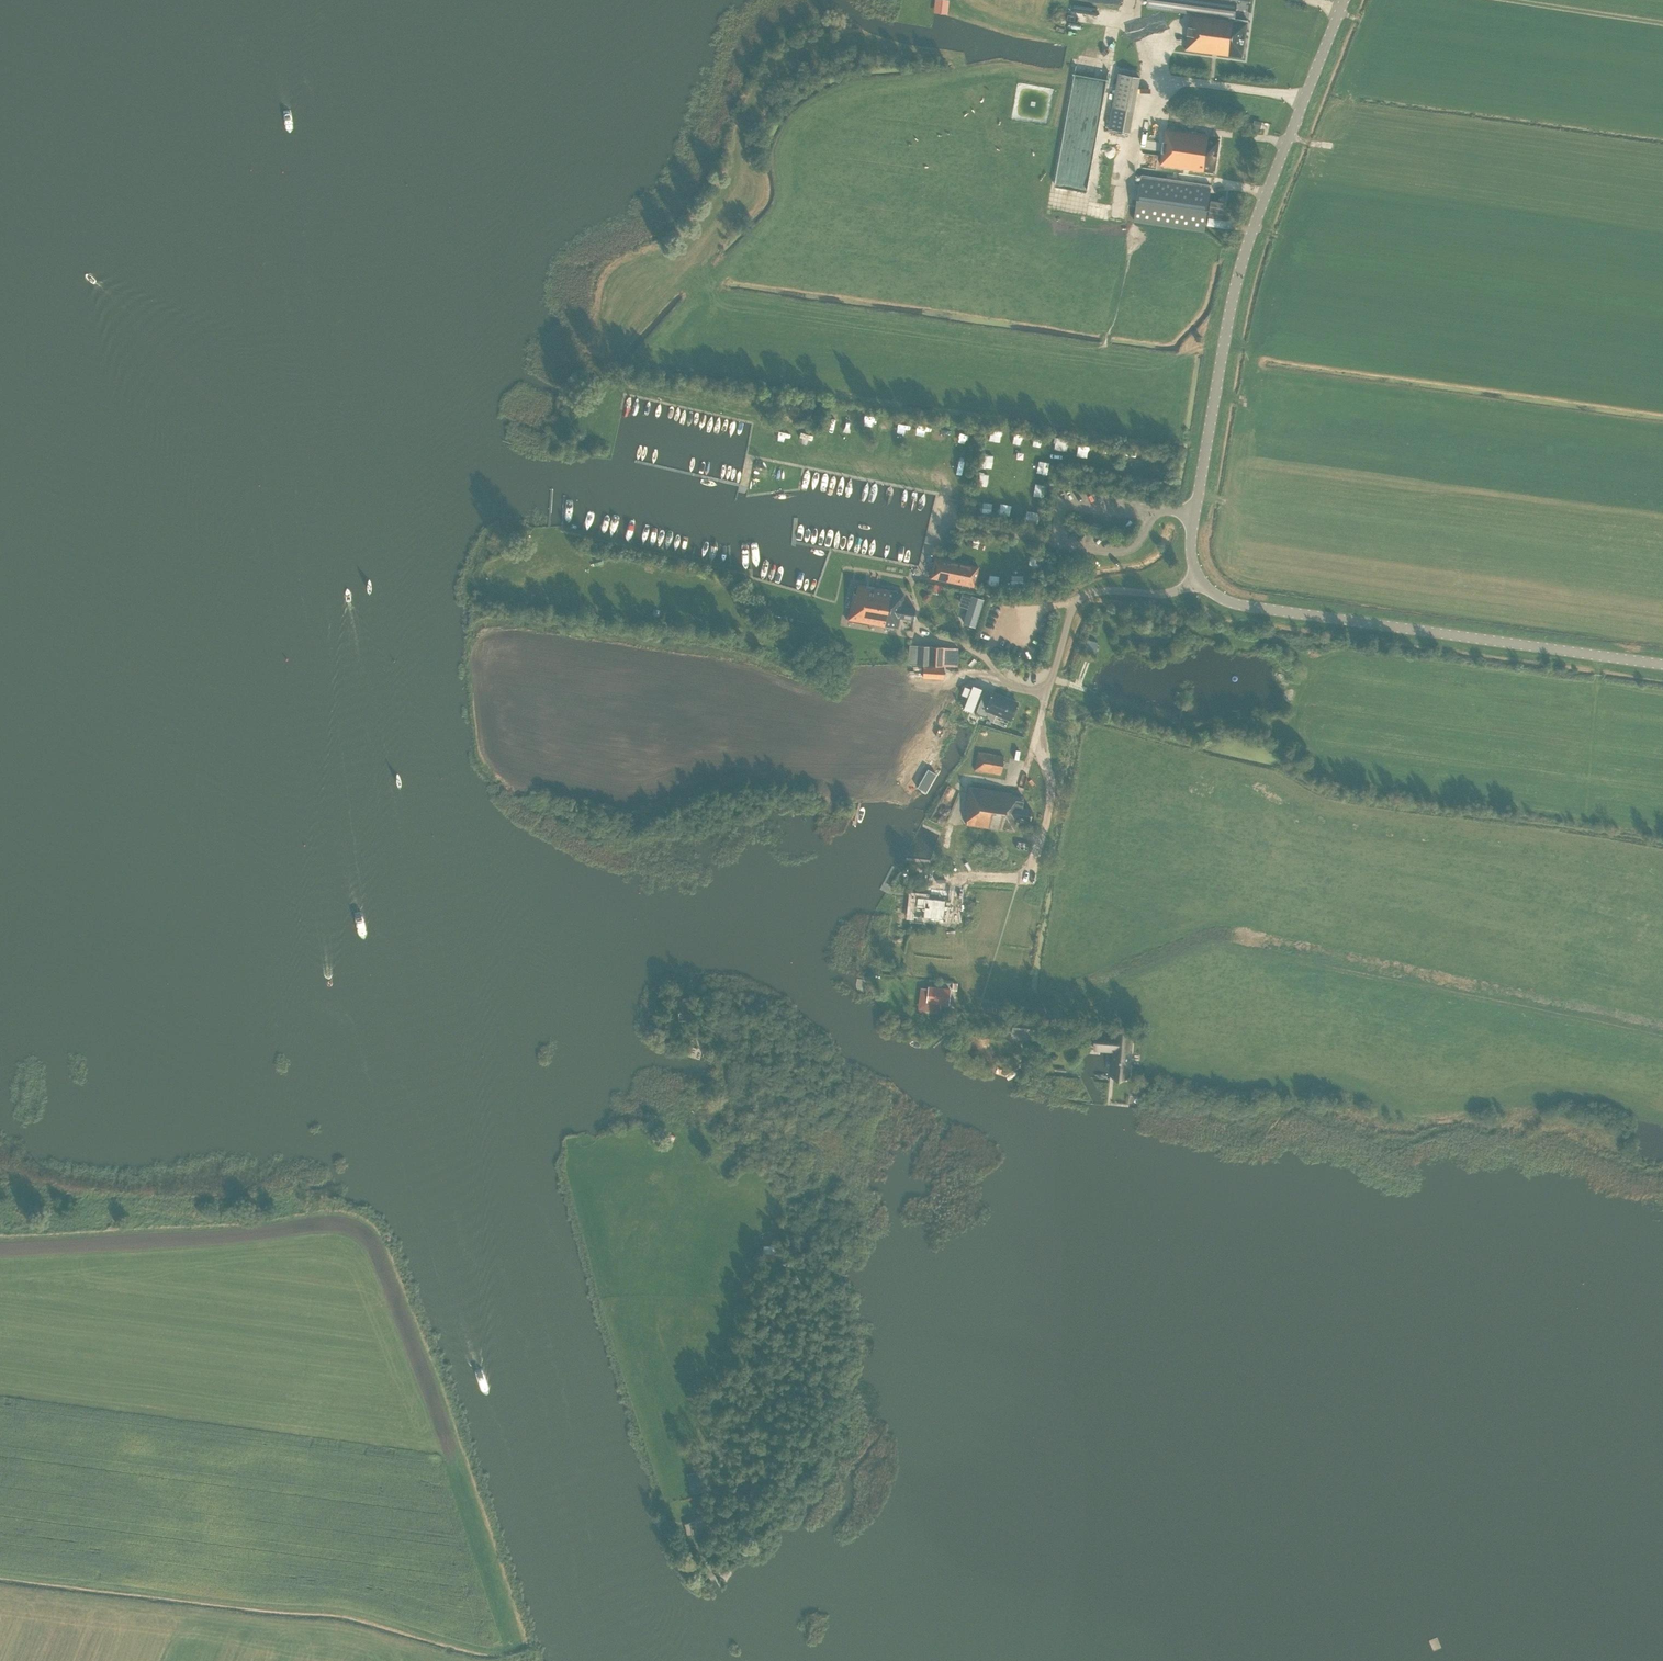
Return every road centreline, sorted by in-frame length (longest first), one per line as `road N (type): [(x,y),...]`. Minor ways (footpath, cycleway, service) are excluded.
road 1 (tertiary): [(1198,579),(1196,514),(1241,271),(1346,0)]
road 2 (tertiary): [(1662,665),(1249,607),(1198,579)]
road 3 (track): [(1046,693),(1016,778),(968,781),(958,800),(965,974)]
road 4 (unclassified): [(1080,599),(1111,591),(1166,595),(1198,579)]

